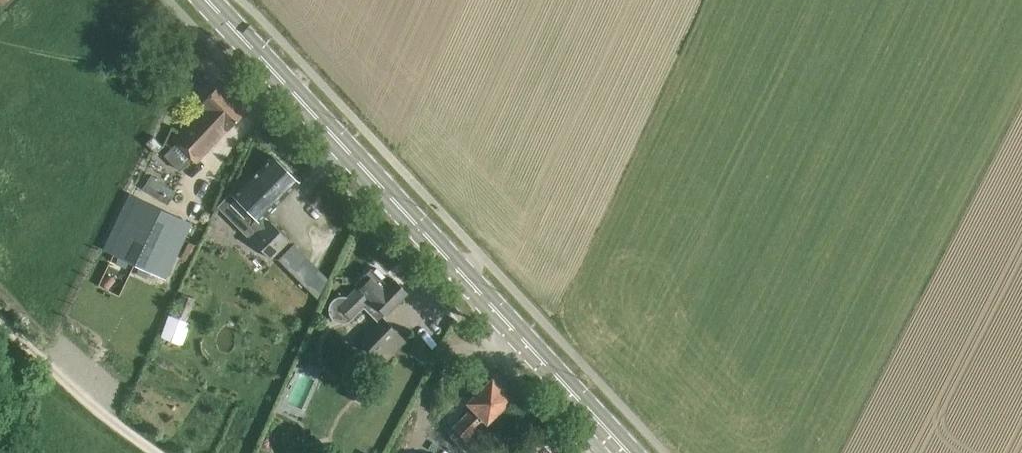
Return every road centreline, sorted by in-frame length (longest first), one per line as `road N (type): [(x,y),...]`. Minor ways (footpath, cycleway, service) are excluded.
road 1 (primary): [(631,452),(211,0)]
road 2 (track): [(0,306),(62,376),(152,452)]

